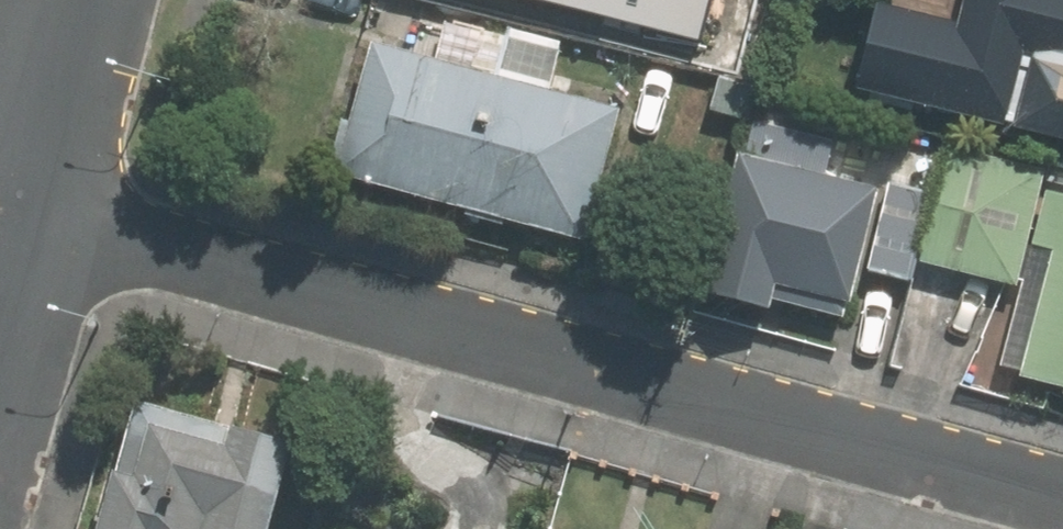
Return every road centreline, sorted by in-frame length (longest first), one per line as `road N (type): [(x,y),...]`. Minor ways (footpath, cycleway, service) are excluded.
road 1 (residential): [(16,207),(1062,496)]
road 2 (residential): [(71,0),(16,207)]

